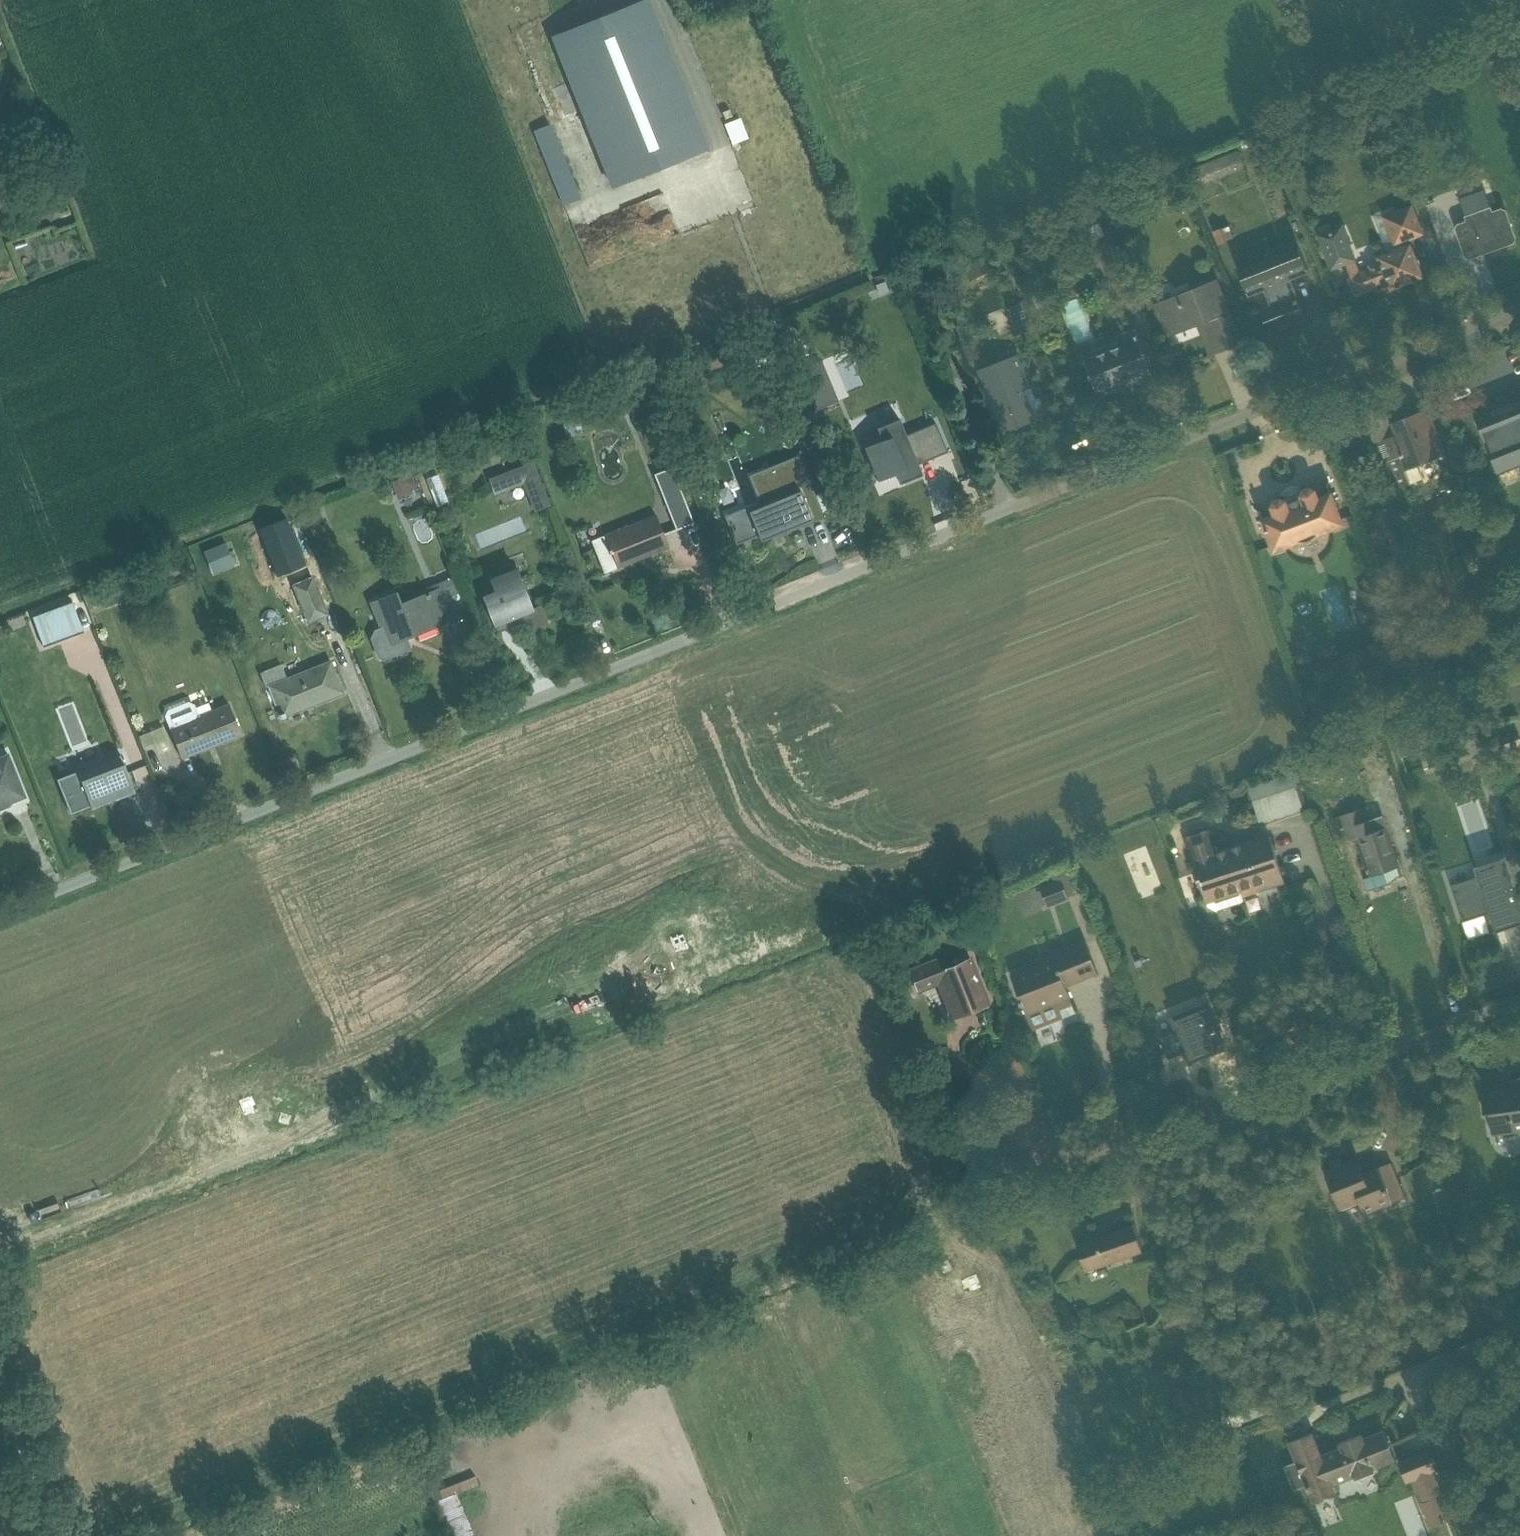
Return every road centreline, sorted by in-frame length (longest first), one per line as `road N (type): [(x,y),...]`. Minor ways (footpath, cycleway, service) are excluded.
road 1 (residential): [(0,911),(1519,305)]
road 2 (residential): [(1519,1000),(1151,1144)]
road 3 (residential): [(53,1535),(0,1373)]

